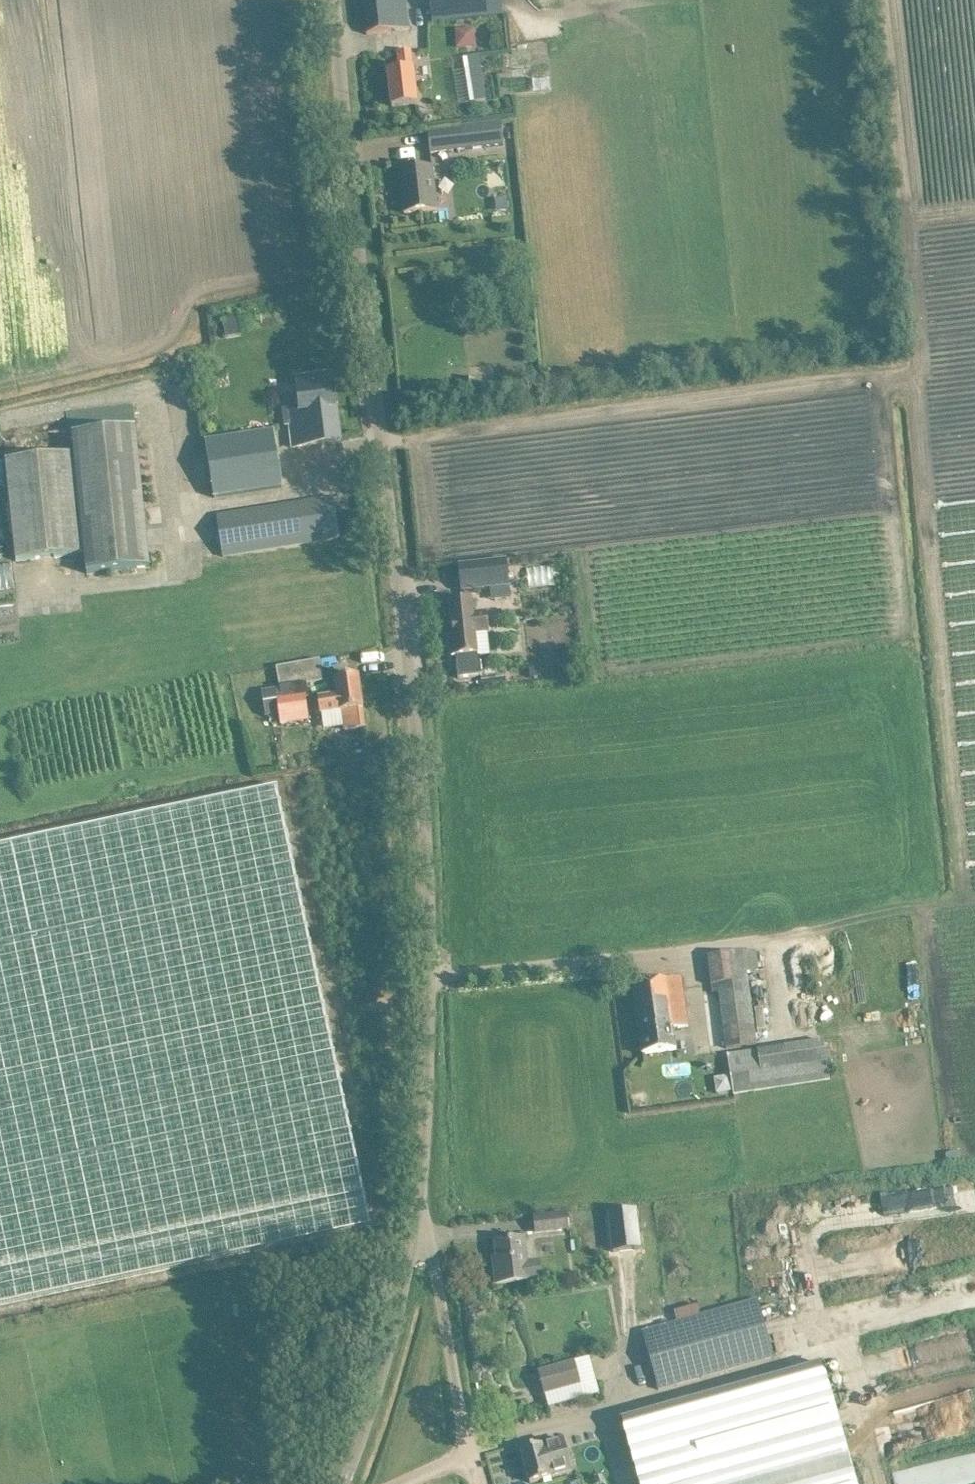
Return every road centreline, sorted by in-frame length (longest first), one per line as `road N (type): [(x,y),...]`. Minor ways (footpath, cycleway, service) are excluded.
road 1 (unclassified): [(425,1220),(430,772),(340,0)]
road 2 (unclassified): [(342,1483),(405,1319),(425,1220)]
road 3 (unclassified): [(425,1220),(470,1451)]

